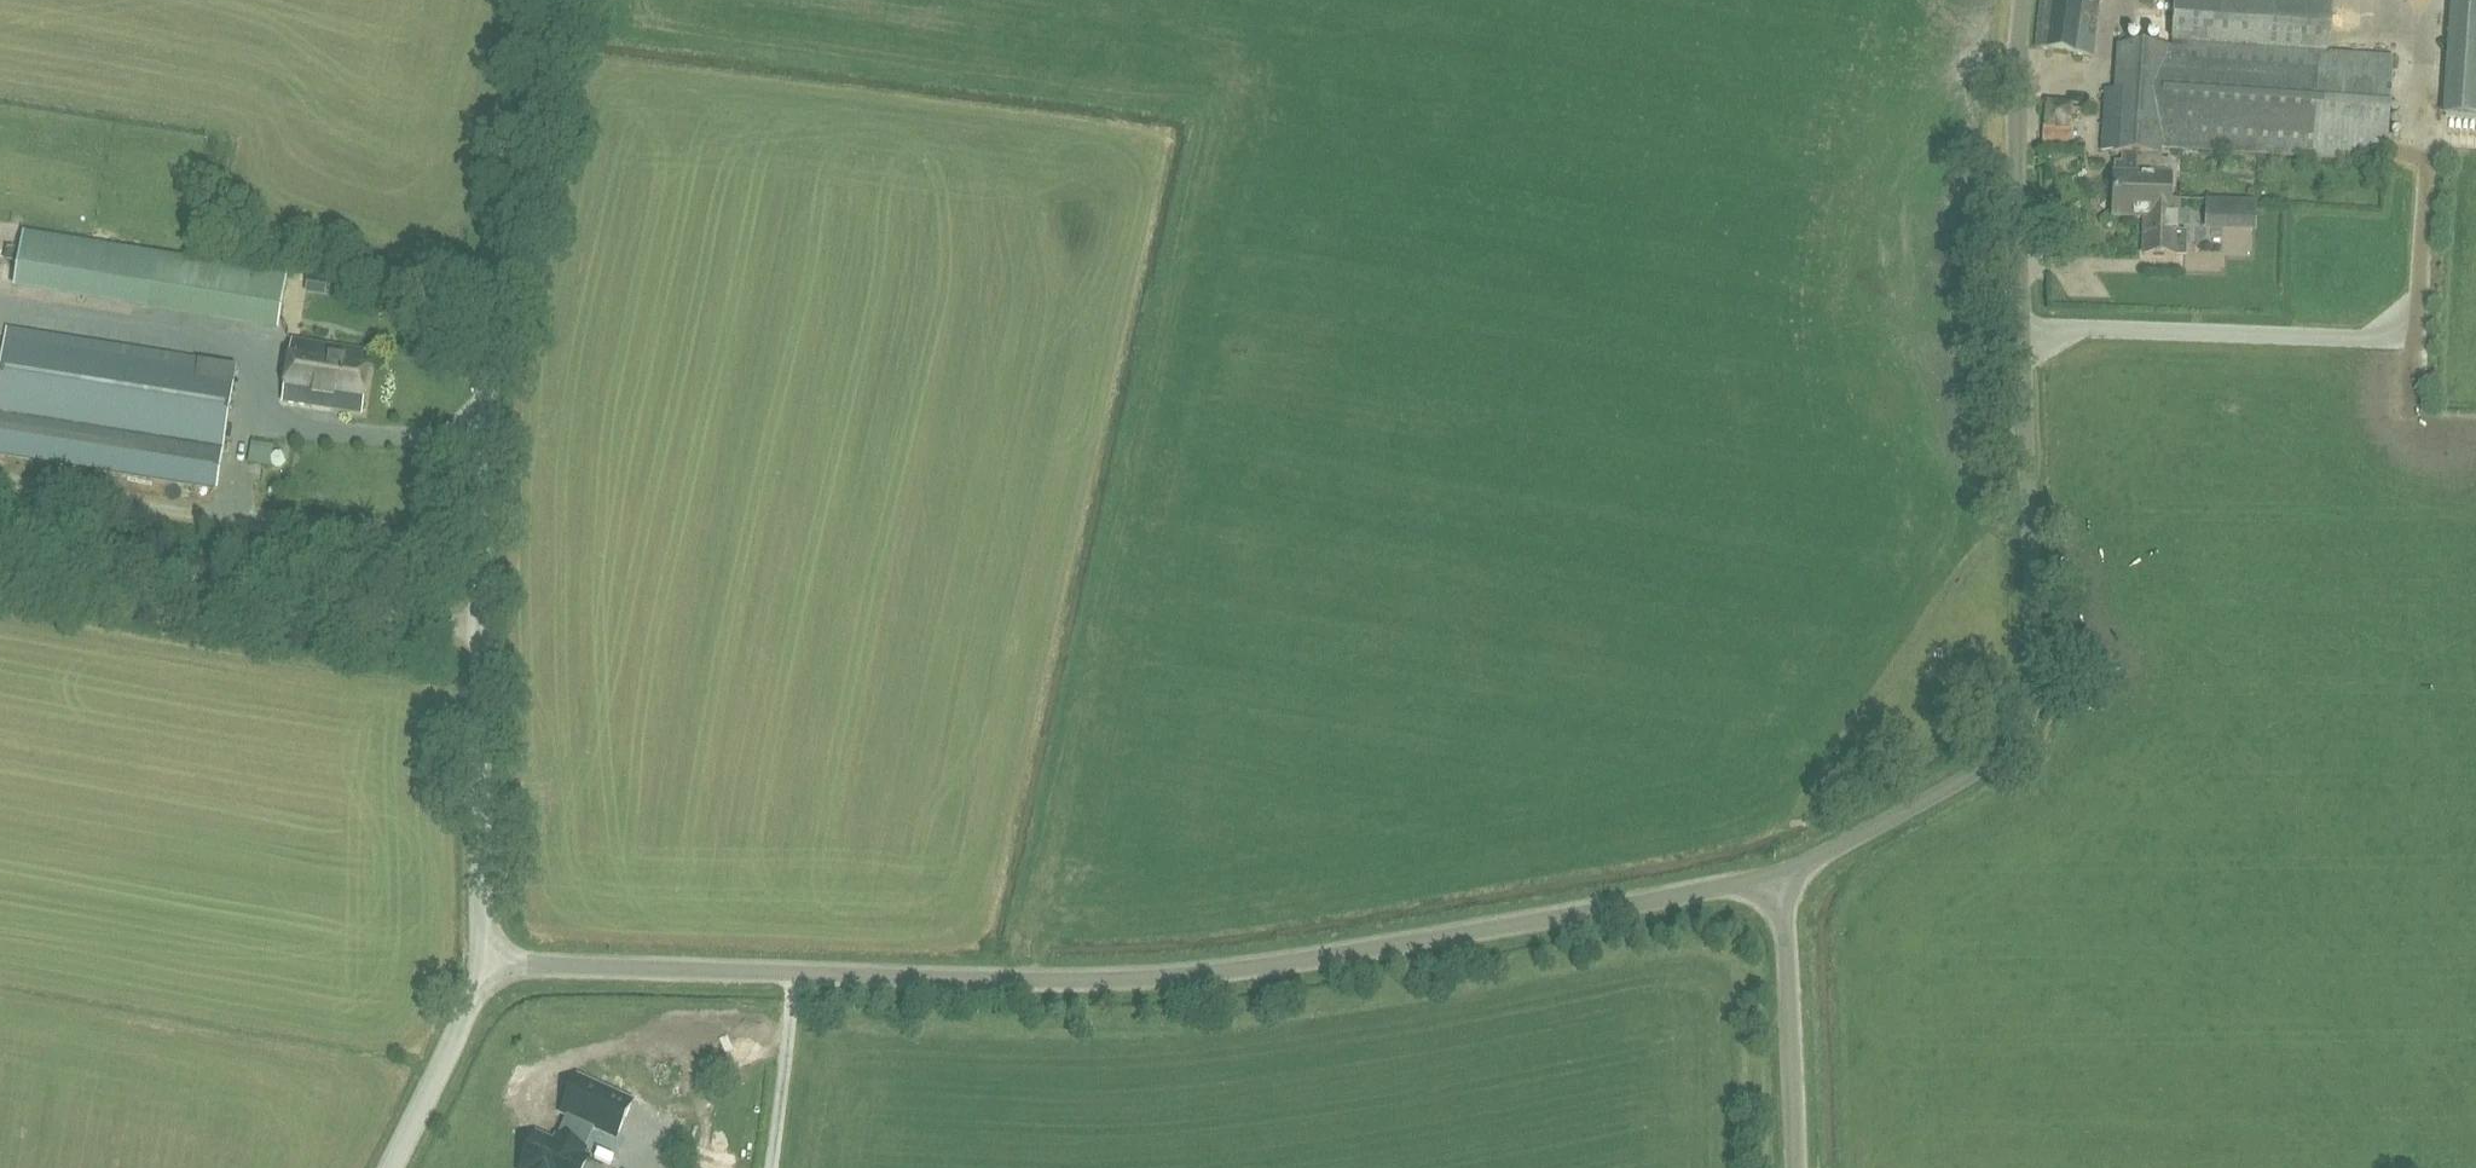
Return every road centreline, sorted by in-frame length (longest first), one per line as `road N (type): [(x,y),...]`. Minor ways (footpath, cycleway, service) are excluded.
road 1 (unclassified): [(488,964),(1196,974),(1775,876)]
road 2 (unclassified): [(1775,876),(1986,766),(2015,744),(2027,722),(2035,692),(2015,153),(2021,0)]
road 3 (unclassified): [(488,964),(483,626),(501,333),(575,0)]
road 4 (track): [(483,626),(0,555)]
road 5 (unclassified): [(1799,1167),(1775,876)]
road 6 (unclassified): [(395,1167),(488,964)]

